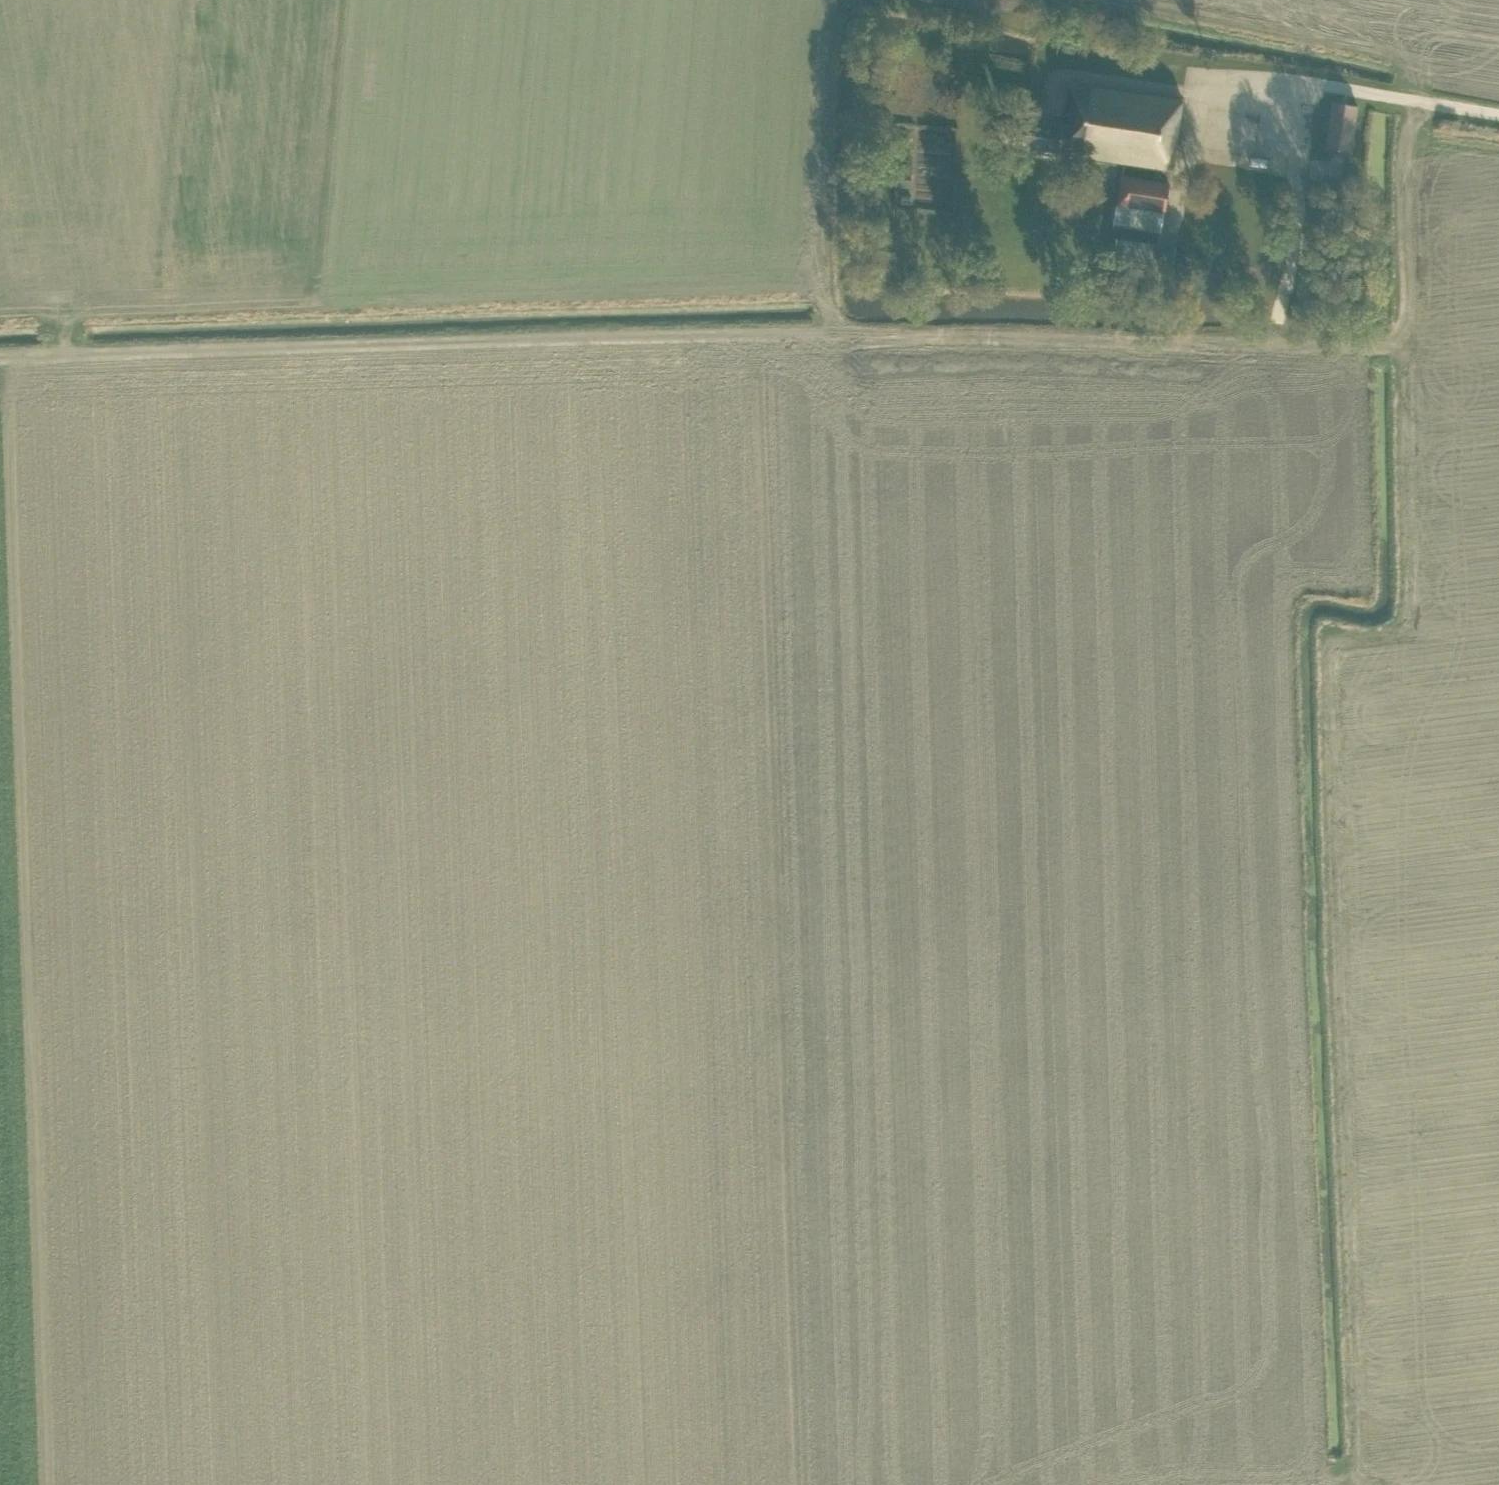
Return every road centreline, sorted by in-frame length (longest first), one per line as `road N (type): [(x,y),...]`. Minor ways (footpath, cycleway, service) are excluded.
road 1 (unclassified): [(1498,114),(1311,83)]

